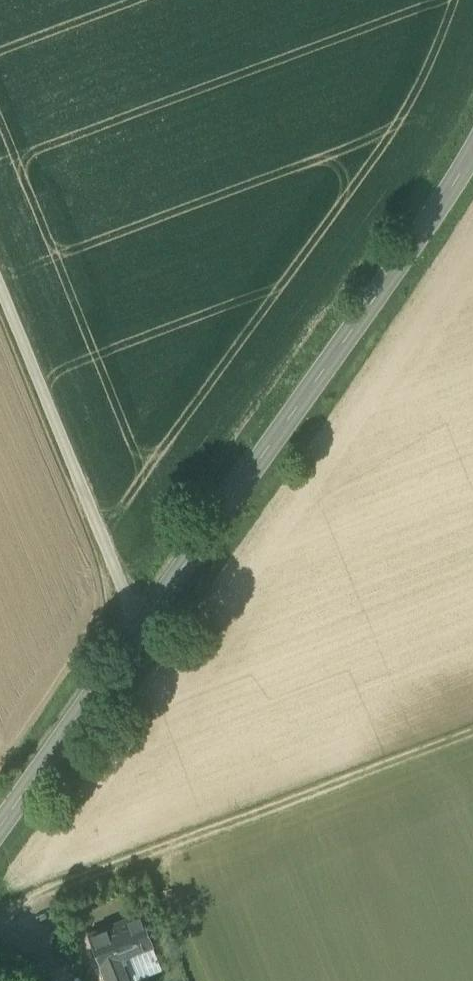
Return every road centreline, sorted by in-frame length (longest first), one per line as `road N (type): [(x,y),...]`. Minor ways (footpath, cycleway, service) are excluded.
road 1 (secondary): [(137,633),(472,146)]
road 2 (track): [(472,731),(0,917)]
road 3 (residential): [(0,278),(137,633)]
road 4 (secondary): [(0,826),(137,633)]

